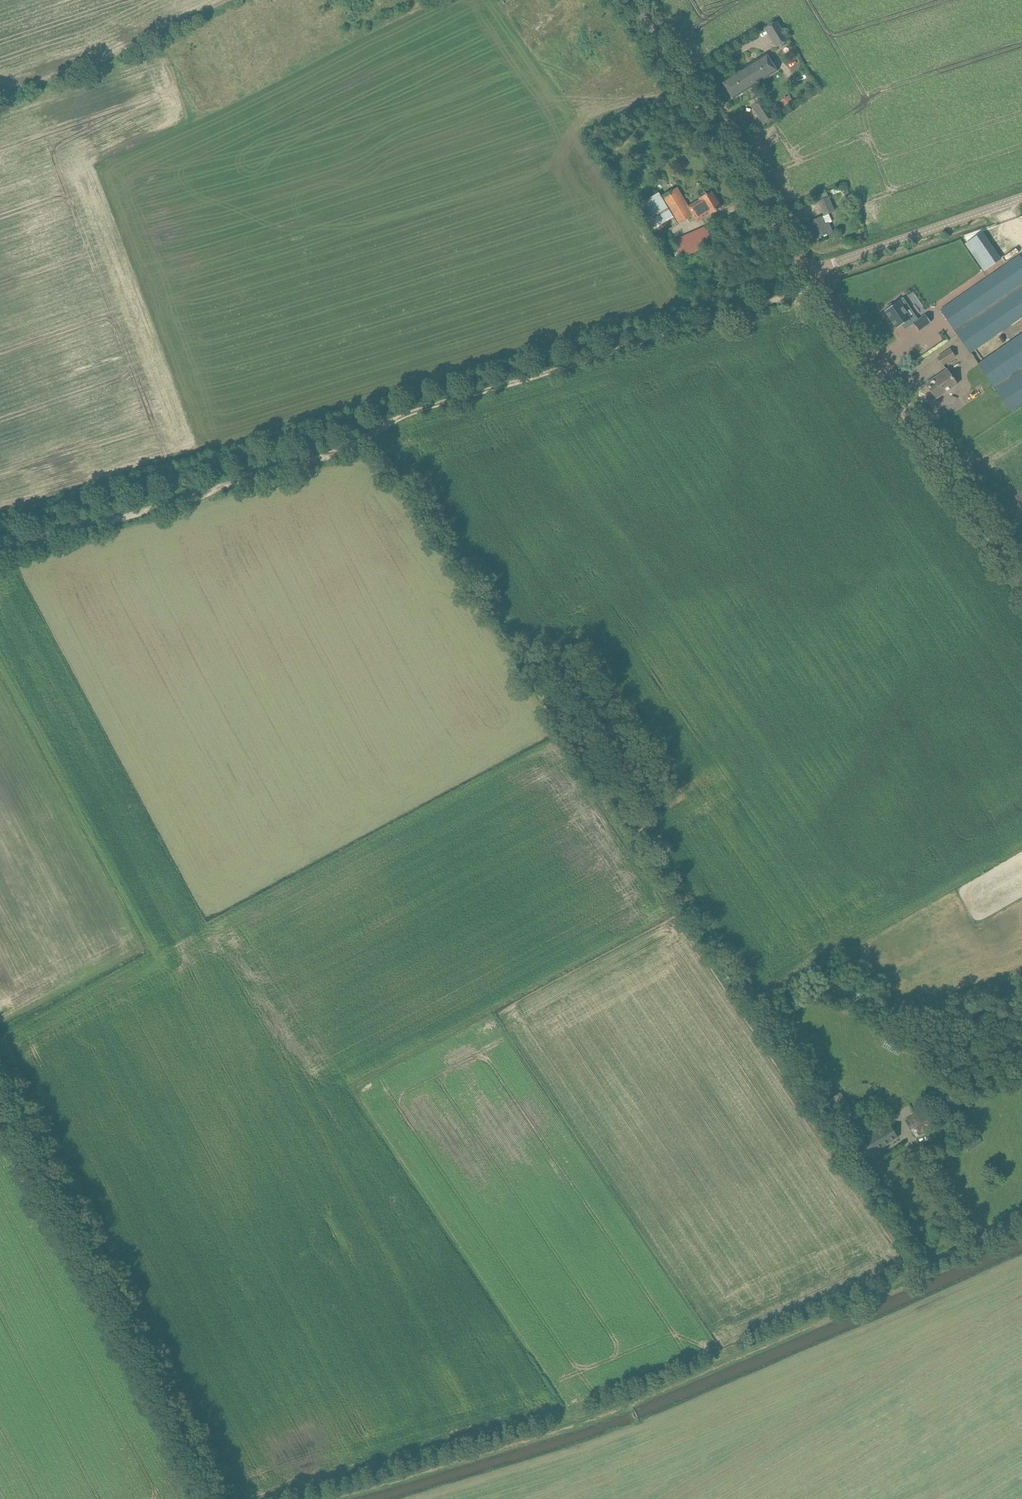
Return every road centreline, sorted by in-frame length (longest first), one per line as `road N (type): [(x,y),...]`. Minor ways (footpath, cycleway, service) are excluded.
road 1 (track): [(817,287),(406,414),(348,449),(0,556)]
road 2 (unclassified): [(1021,584),(808,273)]
road 3 (unclassified): [(808,273),(633,0)]
road 4 (unclassified): [(846,1150),(919,1262),(1021,1221)]
road 5 (unclassified): [(808,273),(1021,197)]

